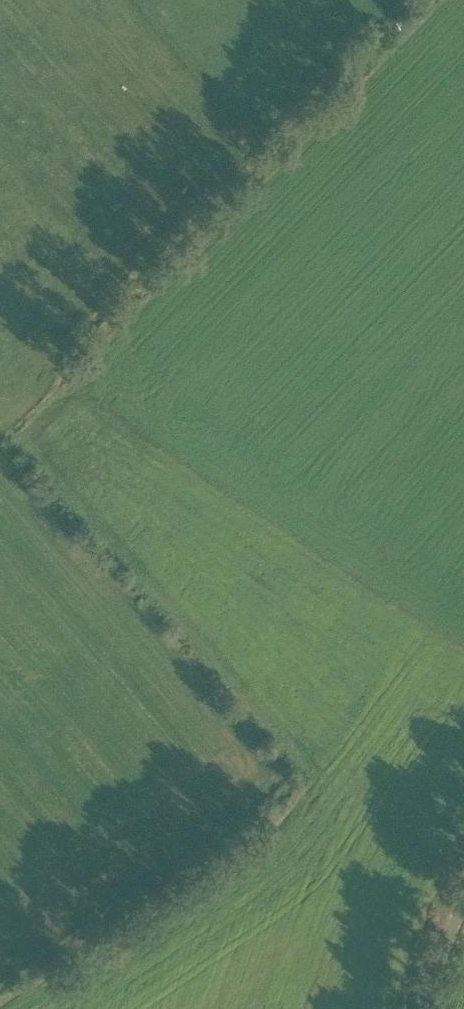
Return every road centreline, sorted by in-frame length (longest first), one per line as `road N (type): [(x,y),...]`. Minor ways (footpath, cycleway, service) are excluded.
road 1 (unclassified): [(420,1008),(463,894)]

